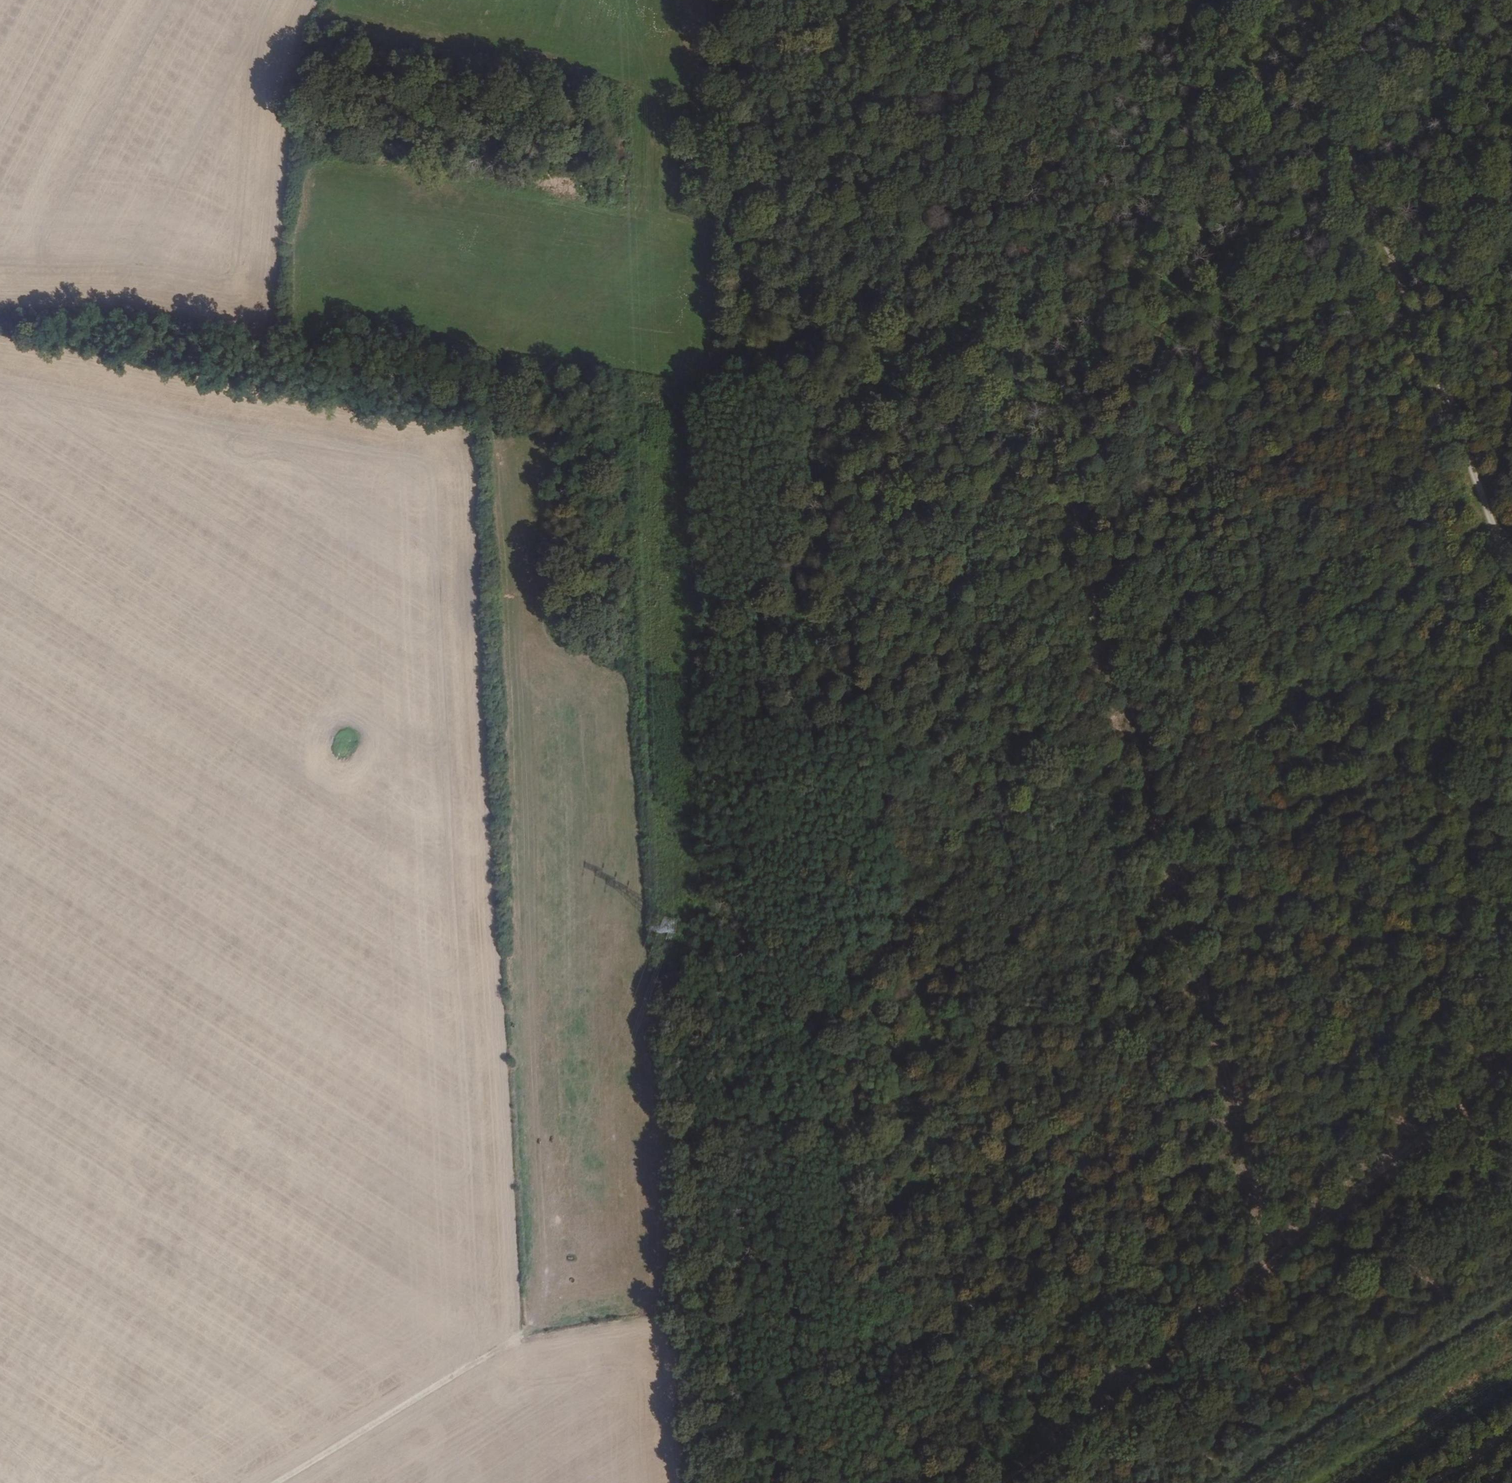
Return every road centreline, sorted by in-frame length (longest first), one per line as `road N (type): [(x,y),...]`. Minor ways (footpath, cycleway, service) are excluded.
road 1 (track): [(1294,0),(1511,573)]
road 2 (track): [(297,1482),(532,1346)]

